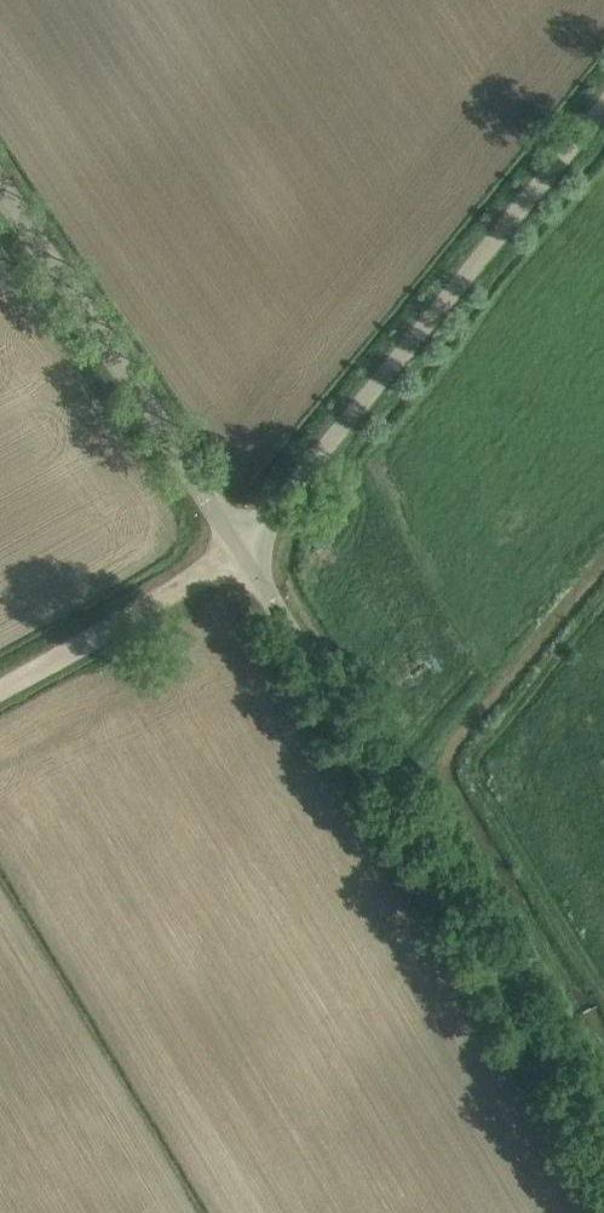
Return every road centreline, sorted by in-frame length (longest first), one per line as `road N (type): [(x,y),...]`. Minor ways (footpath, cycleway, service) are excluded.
road 1 (unclassified): [(603,1149),(243,549)]
road 2 (unclassified): [(243,549),(603,106)]
road 3 (unclassified): [(243,549),(0,185)]
road 4 (track): [(0,687),(243,549)]

